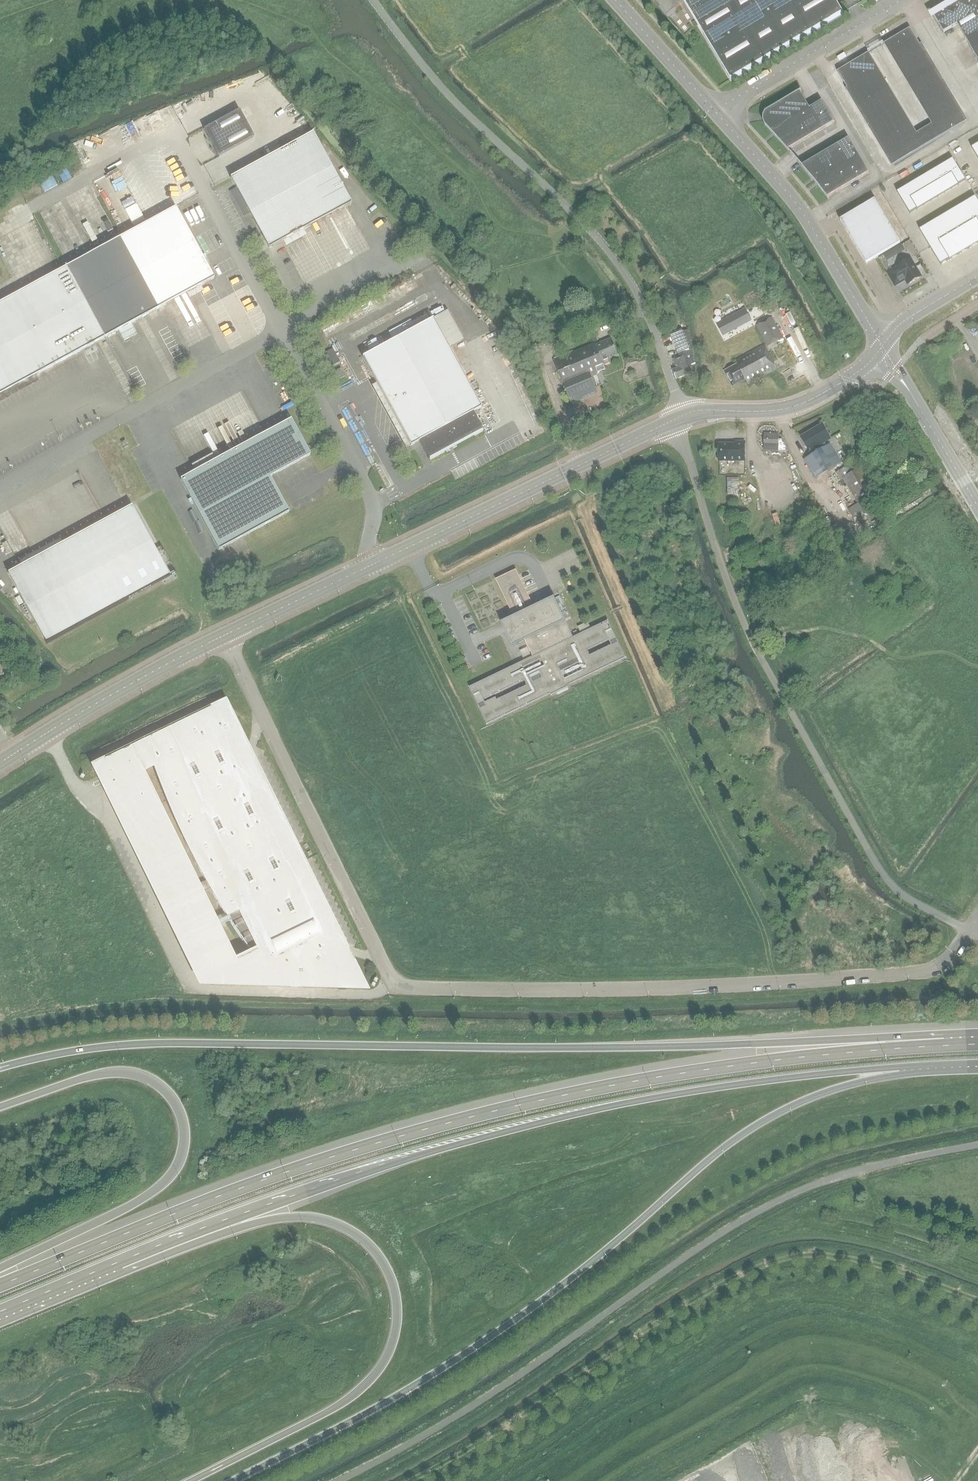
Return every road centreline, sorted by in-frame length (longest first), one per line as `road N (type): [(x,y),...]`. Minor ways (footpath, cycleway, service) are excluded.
road 1 (unclassified): [(223,636),(390,974),(411,989),(770,987),(936,973),(969,931)]
road 2 (trunk): [(944,1046),(721,1067),(496,1111),(263,1181),(0,1286)]
road 3 (trunk): [(944,1046),(859,1039),(615,1048),(183,1044),(83,1051),(0,1071)]
road 4 (trunk): [(120,1262),(496,1133),(726,1086),(902,1066)]
road 5 (trunk): [(237,1480),(388,1403),(505,1329),(752,1129),(902,1066)]
road 6 (unclassified): [(977,1145),(836,1178),(764,1208),(508,1384),(343,1480)]
road 7 (trunk): [(120,1262),(282,1218),(323,1219),(370,1247),(393,1286),(394,1339),(365,1388),(197,1480)]
road 8 (unclassified): [(969,931),(907,899),(883,874),(740,614),(680,417)]
road 9 (trunk): [(0,1109),(79,1081),(131,1076),(172,1101),(183,1145),(155,1193),(0,1274)]
road 10 (unclassified): [(282,328),(173,132),(37,205)]
road 11 (tertiary): [(370,567),(680,417)]
road 12 (unclassified): [(0,483),(282,328)]
road 13 (unclassified): [(883,345),(803,214),(714,113)]
road 14 (residential): [(680,417),(634,289),(540,181)]
road 15 (unclassified): [(370,567),(371,498),(282,328)]
road 16 (tertiary): [(0,763),(223,636)]
road 17 (unclassified): [(540,181),(448,94),(373,0)]
road 18 (tertiary): [(680,417),(791,408),(854,375),(883,345)]
road 19 (unclassified): [(714,113),(902,0)]
road 20 (unclassified): [(883,345),(977,510)]
road 21 (tertiary): [(223,636),(370,567)]
road 22 (unclassified): [(714,113),(614,0)]
road 23 (unclassified): [(282,328),(411,260)]
road 24 (trunk): [(0,1312),(120,1262)]

